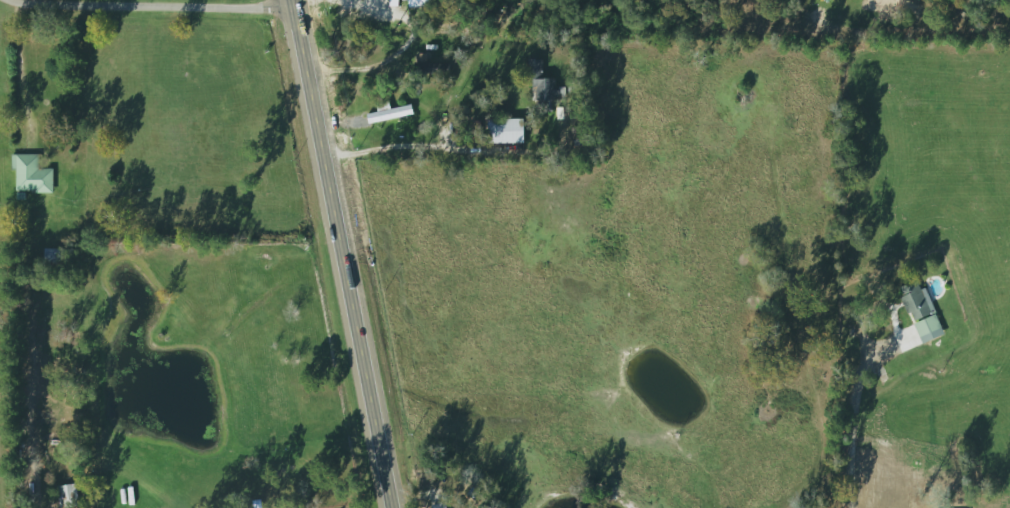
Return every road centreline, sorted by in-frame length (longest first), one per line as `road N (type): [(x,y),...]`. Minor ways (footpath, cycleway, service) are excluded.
road 1 (primary): [(393,507),(295,0)]

